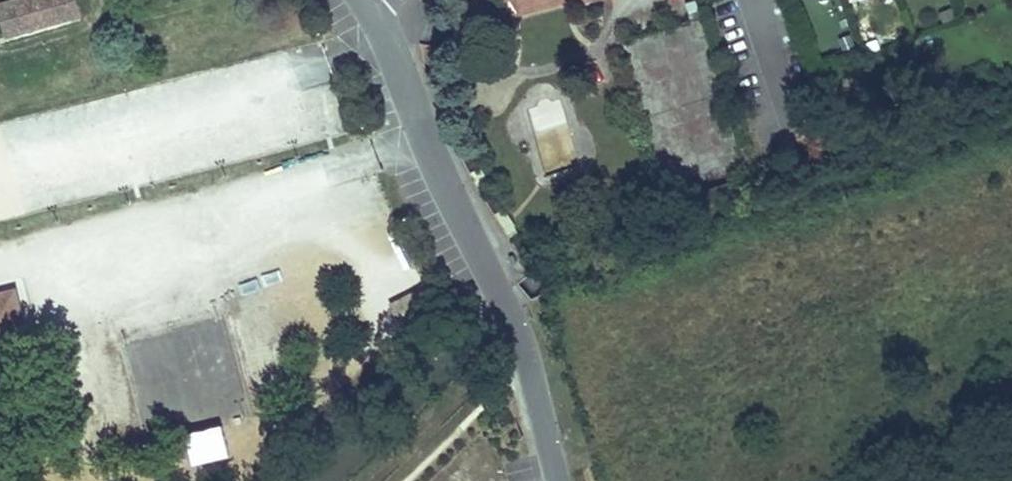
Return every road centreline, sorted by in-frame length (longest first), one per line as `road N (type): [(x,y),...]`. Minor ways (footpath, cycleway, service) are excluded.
road 1 (residential): [(371,11),(511,312),(557,480)]
road 2 (residential): [(751,0),(803,147)]

